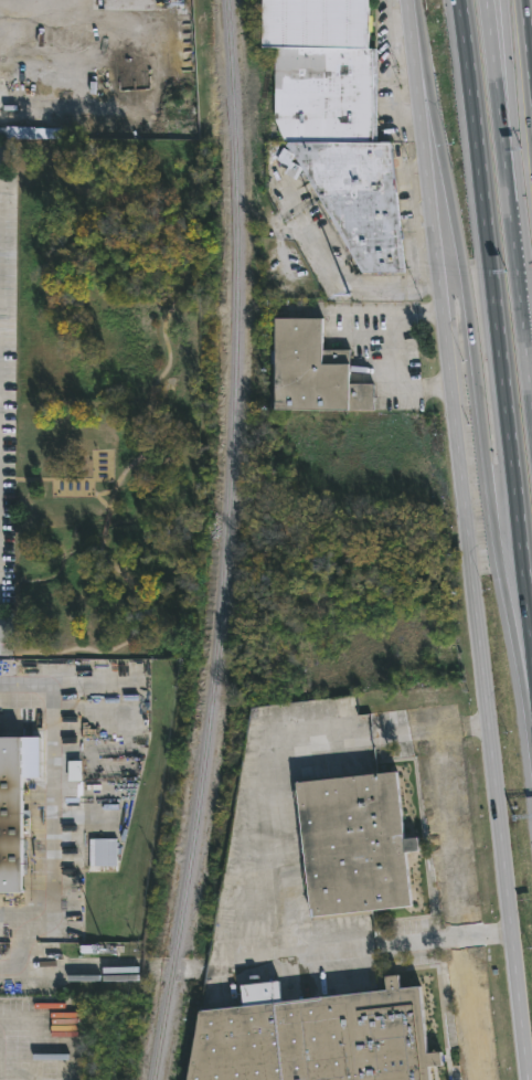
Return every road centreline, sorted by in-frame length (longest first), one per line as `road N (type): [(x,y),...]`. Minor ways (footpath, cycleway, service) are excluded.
road 1 (secondary): [(410,0),(531,1079)]
road 2 (motorway): [(459,0),(523,554)]
road 3 (motorway): [(425,181),(461,265),(487,452),(523,554)]
road 4 (motorway): [(509,203),(531,415)]
road 5 (motorway): [(486,0),(509,203)]

